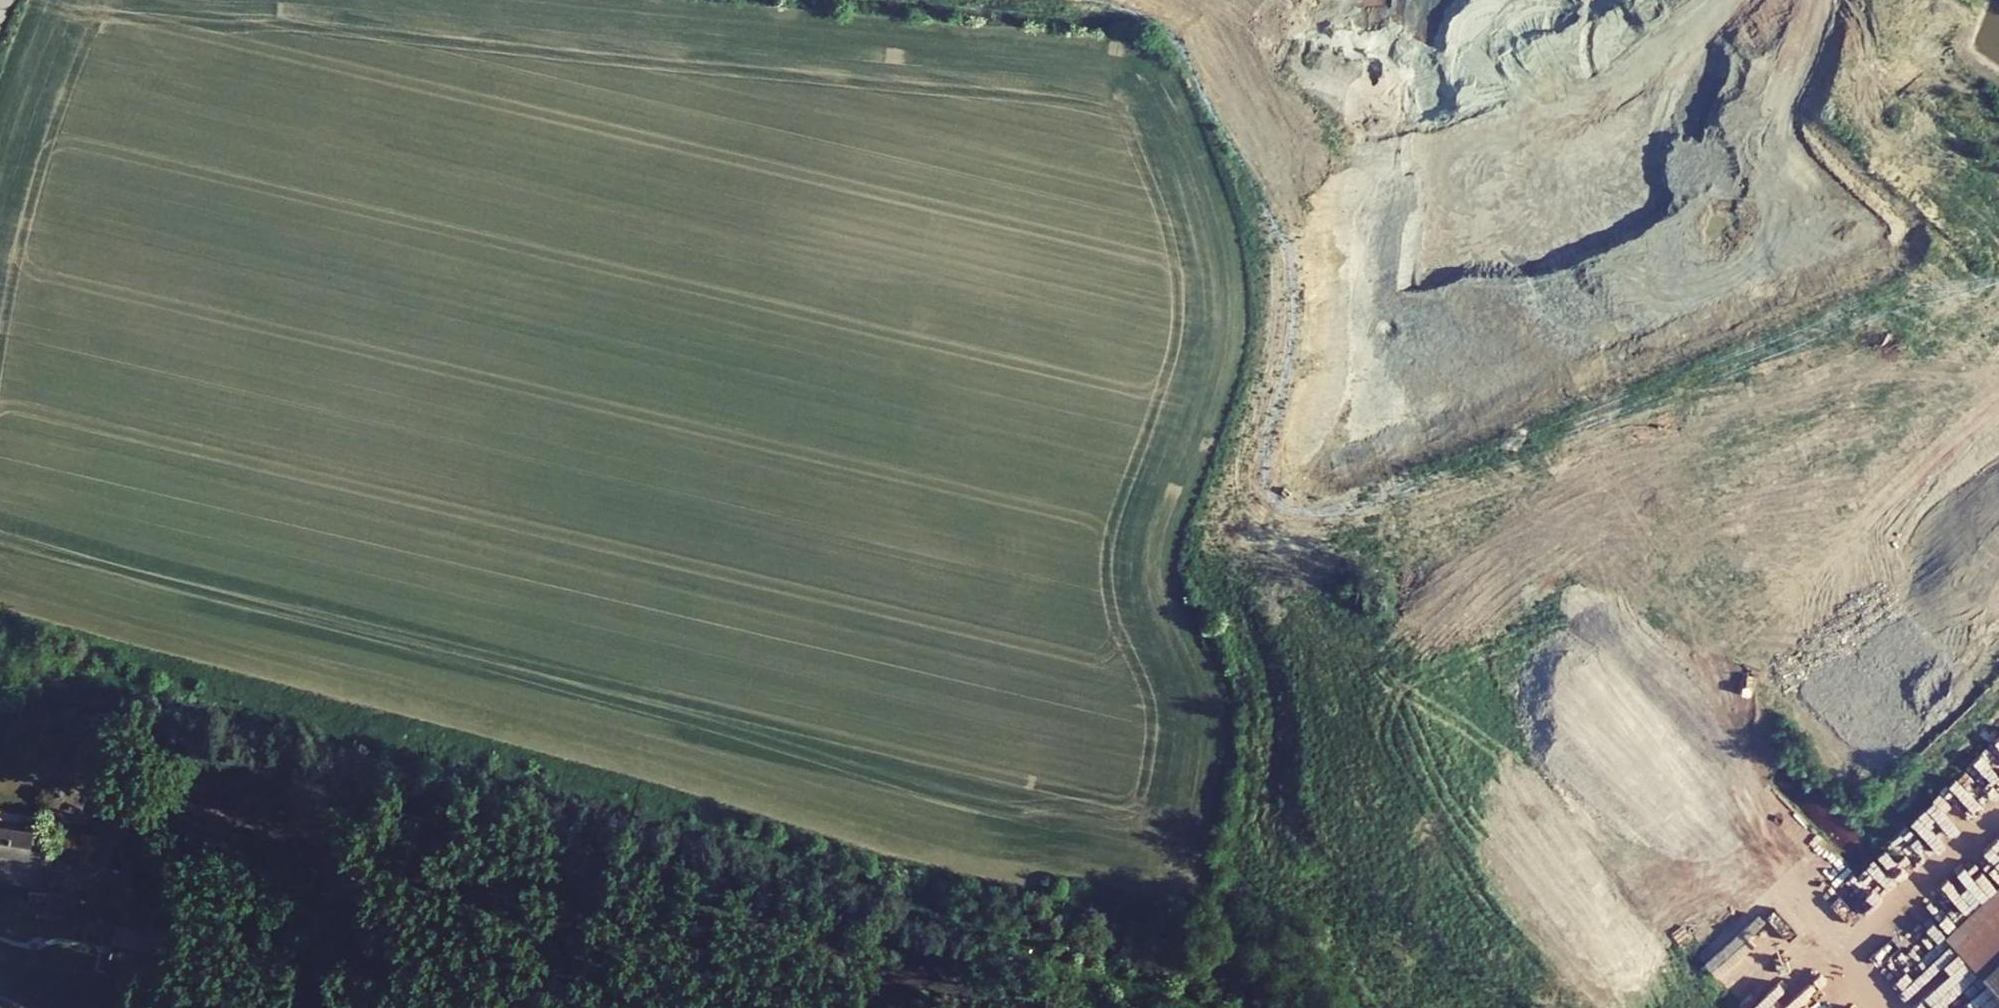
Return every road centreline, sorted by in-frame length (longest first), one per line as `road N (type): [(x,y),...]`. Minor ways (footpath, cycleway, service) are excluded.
road 1 (track): [(1998,824),(1834,954)]

